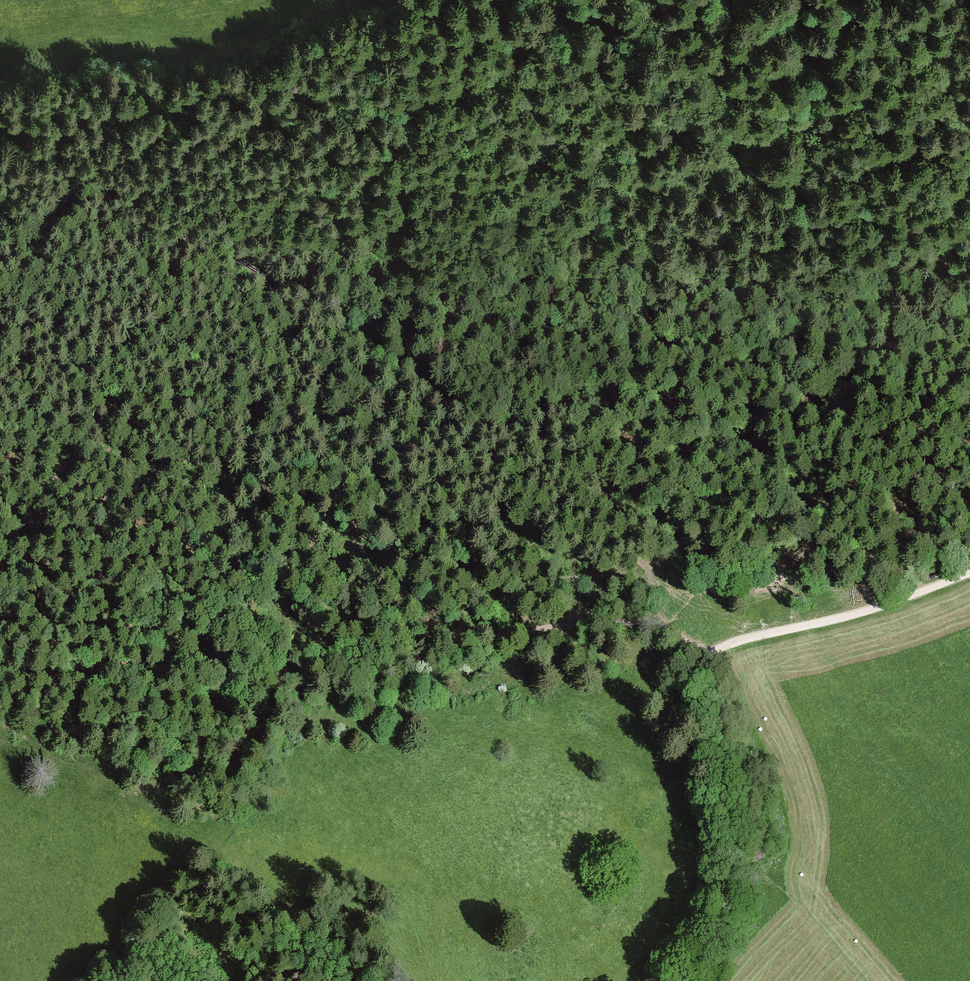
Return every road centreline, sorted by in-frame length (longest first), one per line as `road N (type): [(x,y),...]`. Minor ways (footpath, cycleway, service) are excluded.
road 1 (track): [(687,605),(589,504),(229,252),(72,181),(0,160)]
road 2 (track): [(675,634),(697,593),(720,377),(787,311),(820,265),(830,235),(835,155),(807,0)]
road 3 (track): [(675,634),(628,621),(89,680),(0,679)]
road 4 (track): [(628,621),(558,600),(520,578),(354,548),(190,497),(0,468)]
road 5 (track): [(684,980),(713,942),(731,881),(729,826),(693,690),(707,657)]
road 6 (track): [(707,657),(969,572)]

